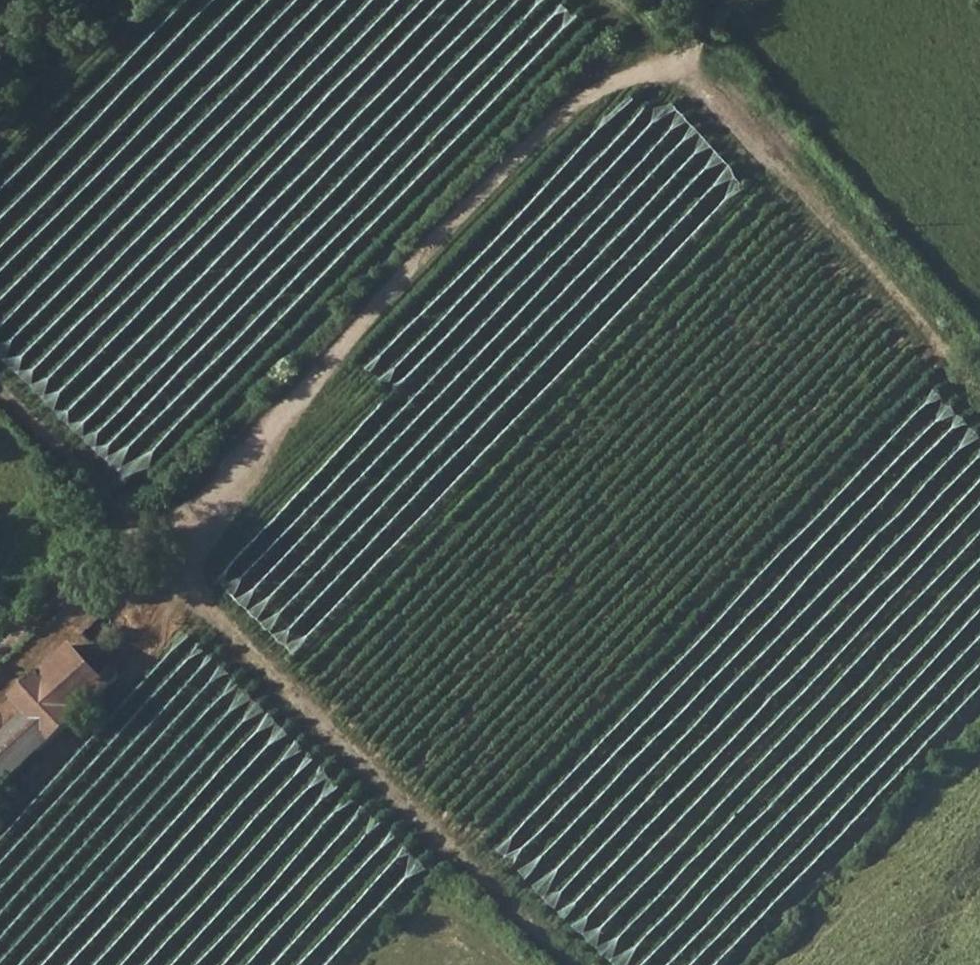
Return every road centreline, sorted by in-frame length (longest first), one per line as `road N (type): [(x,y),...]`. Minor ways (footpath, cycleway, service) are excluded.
road 1 (track): [(753,0),(673,67),(567,115),(348,349),(195,595),(462,856)]

